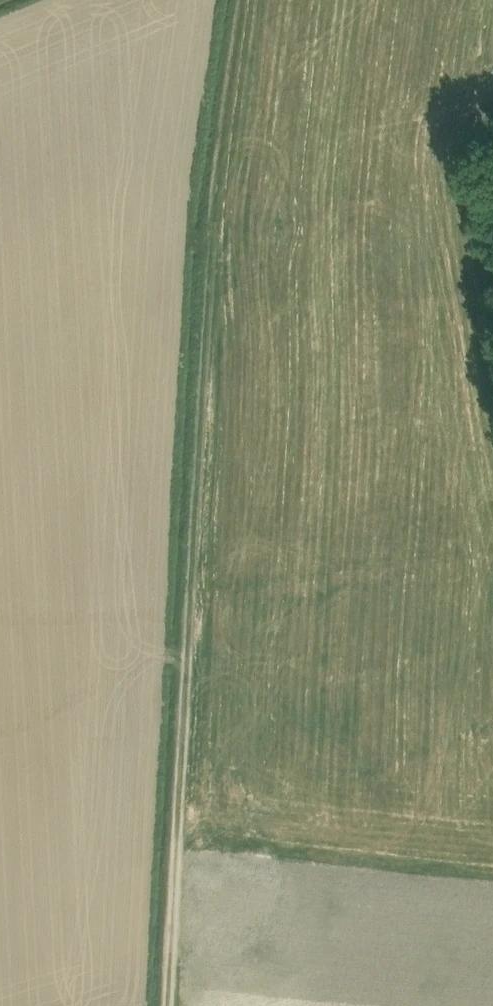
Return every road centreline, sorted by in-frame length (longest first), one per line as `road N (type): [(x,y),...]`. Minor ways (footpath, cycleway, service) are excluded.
road 1 (track): [(167,1005),(213,208)]

